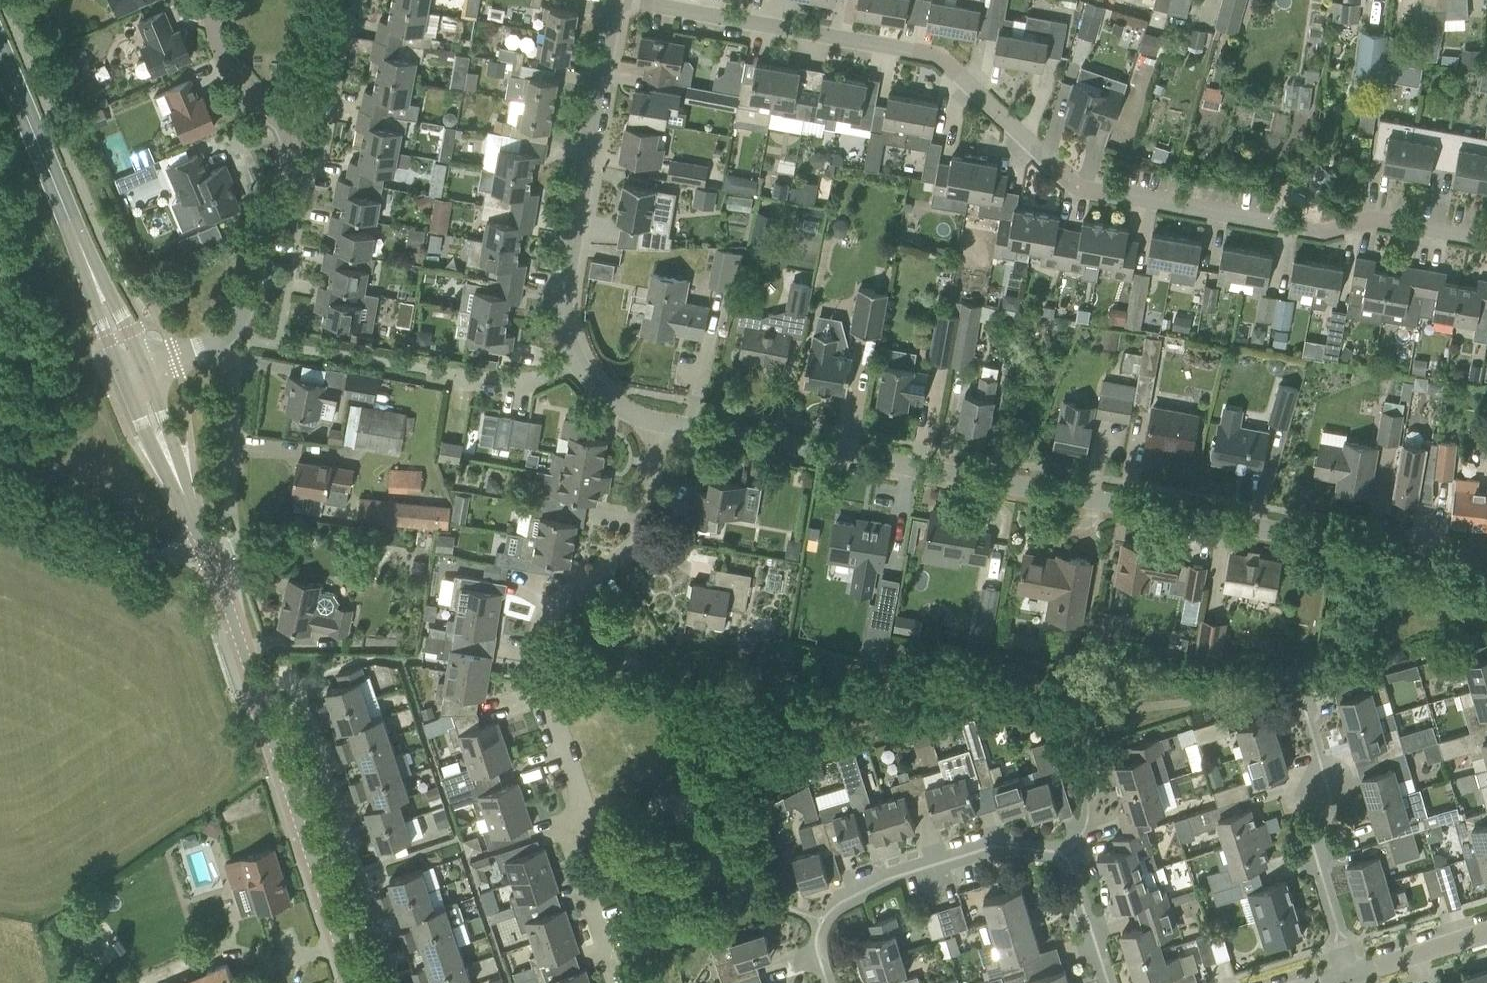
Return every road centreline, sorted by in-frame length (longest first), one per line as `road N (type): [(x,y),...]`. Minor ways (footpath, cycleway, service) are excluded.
road 1 (residential): [(1486,239),(1371,219),(1324,231),(1079,190),(937,53),(629,0)]
road 2 (residential): [(1486,568),(660,422)]
road 3 (residential): [(615,982),(573,851),(582,812),(536,646),(562,596),(641,539),(660,422)]
road 4 (residential): [(660,422),(597,390),(566,335),(561,292),(616,0)]
road 5 (residential): [(253,685),(278,677),(297,689),(392,982)]
road 6 (residential): [(826,982),(814,947),(818,921),(887,879),(991,847),(1068,855)]
road 7 (secondary): [(346,982),(253,685)]
road 8 (residential): [(1352,976),(1311,838),(1330,794),(1303,699)]
road 9 (secondary): [(91,275),(0,52)]
road 10 (unclassified): [(209,554),(135,553),(0,492)]
road 11 (residential): [(219,340),(243,318),(298,144)]
road 12 (residential): [(298,144),(237,91),(195,0)]
road 13 (residential): [(298,144),(340,0)]
road 14 (residential): [(1352,976),(1486,934)]
road 15 (residential): [(234,472),(236,358),(219,340)]
road 16 (secondary): [(253,685),(209,554)]
road 17 (residential): [(1108,982),(1068,855)]

